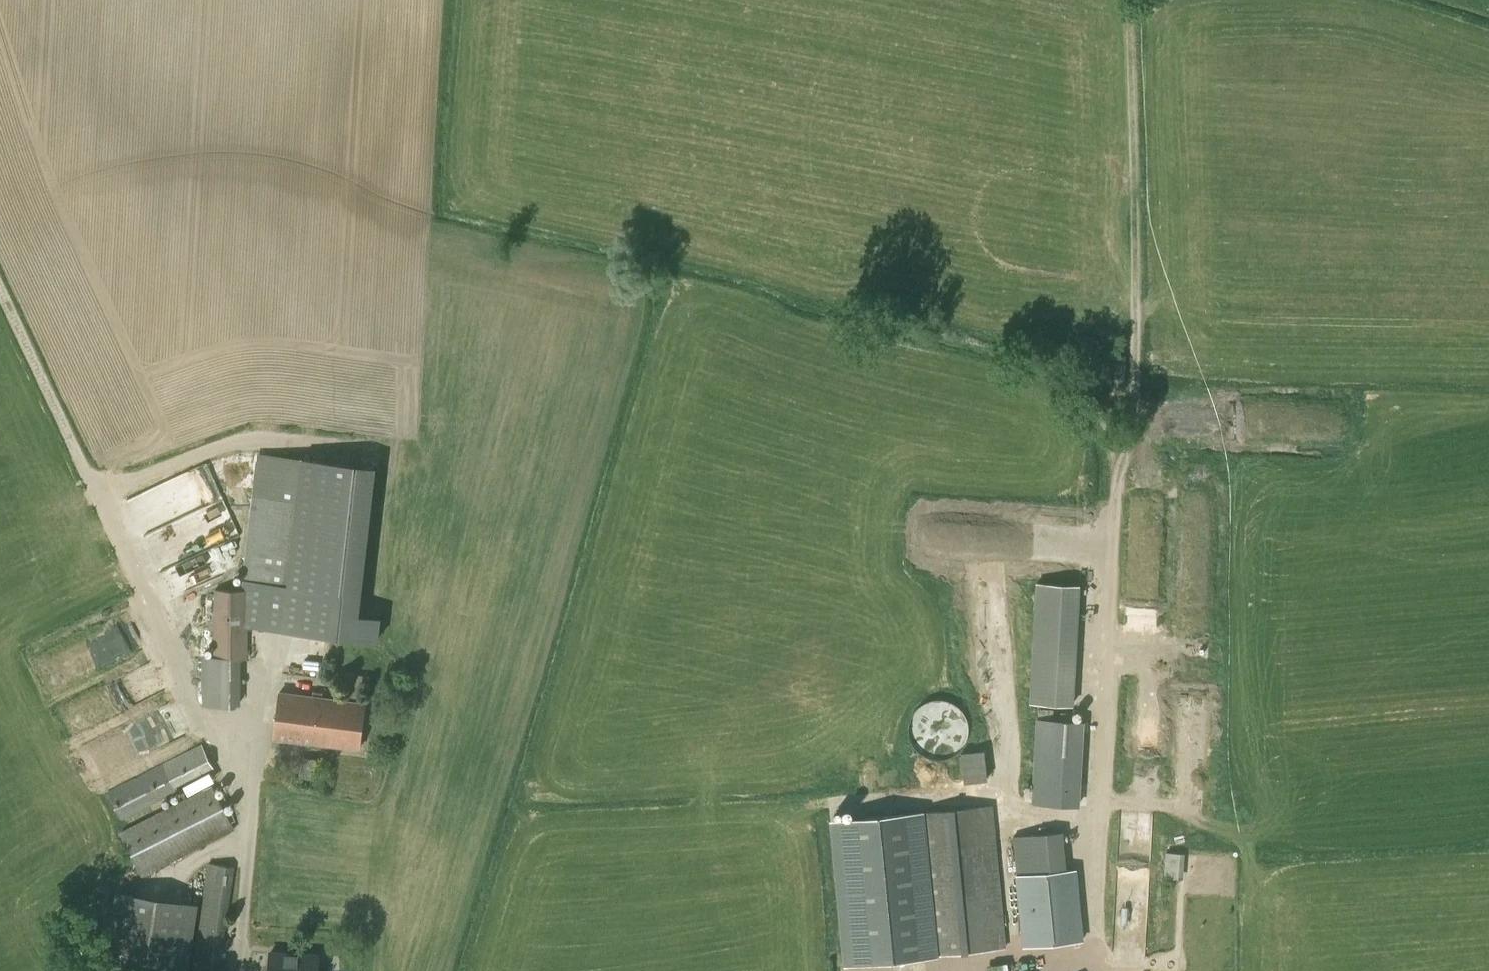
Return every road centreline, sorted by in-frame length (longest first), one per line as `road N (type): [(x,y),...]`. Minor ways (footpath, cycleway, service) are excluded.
road 1 (track): [(90,479),(0,292)]

